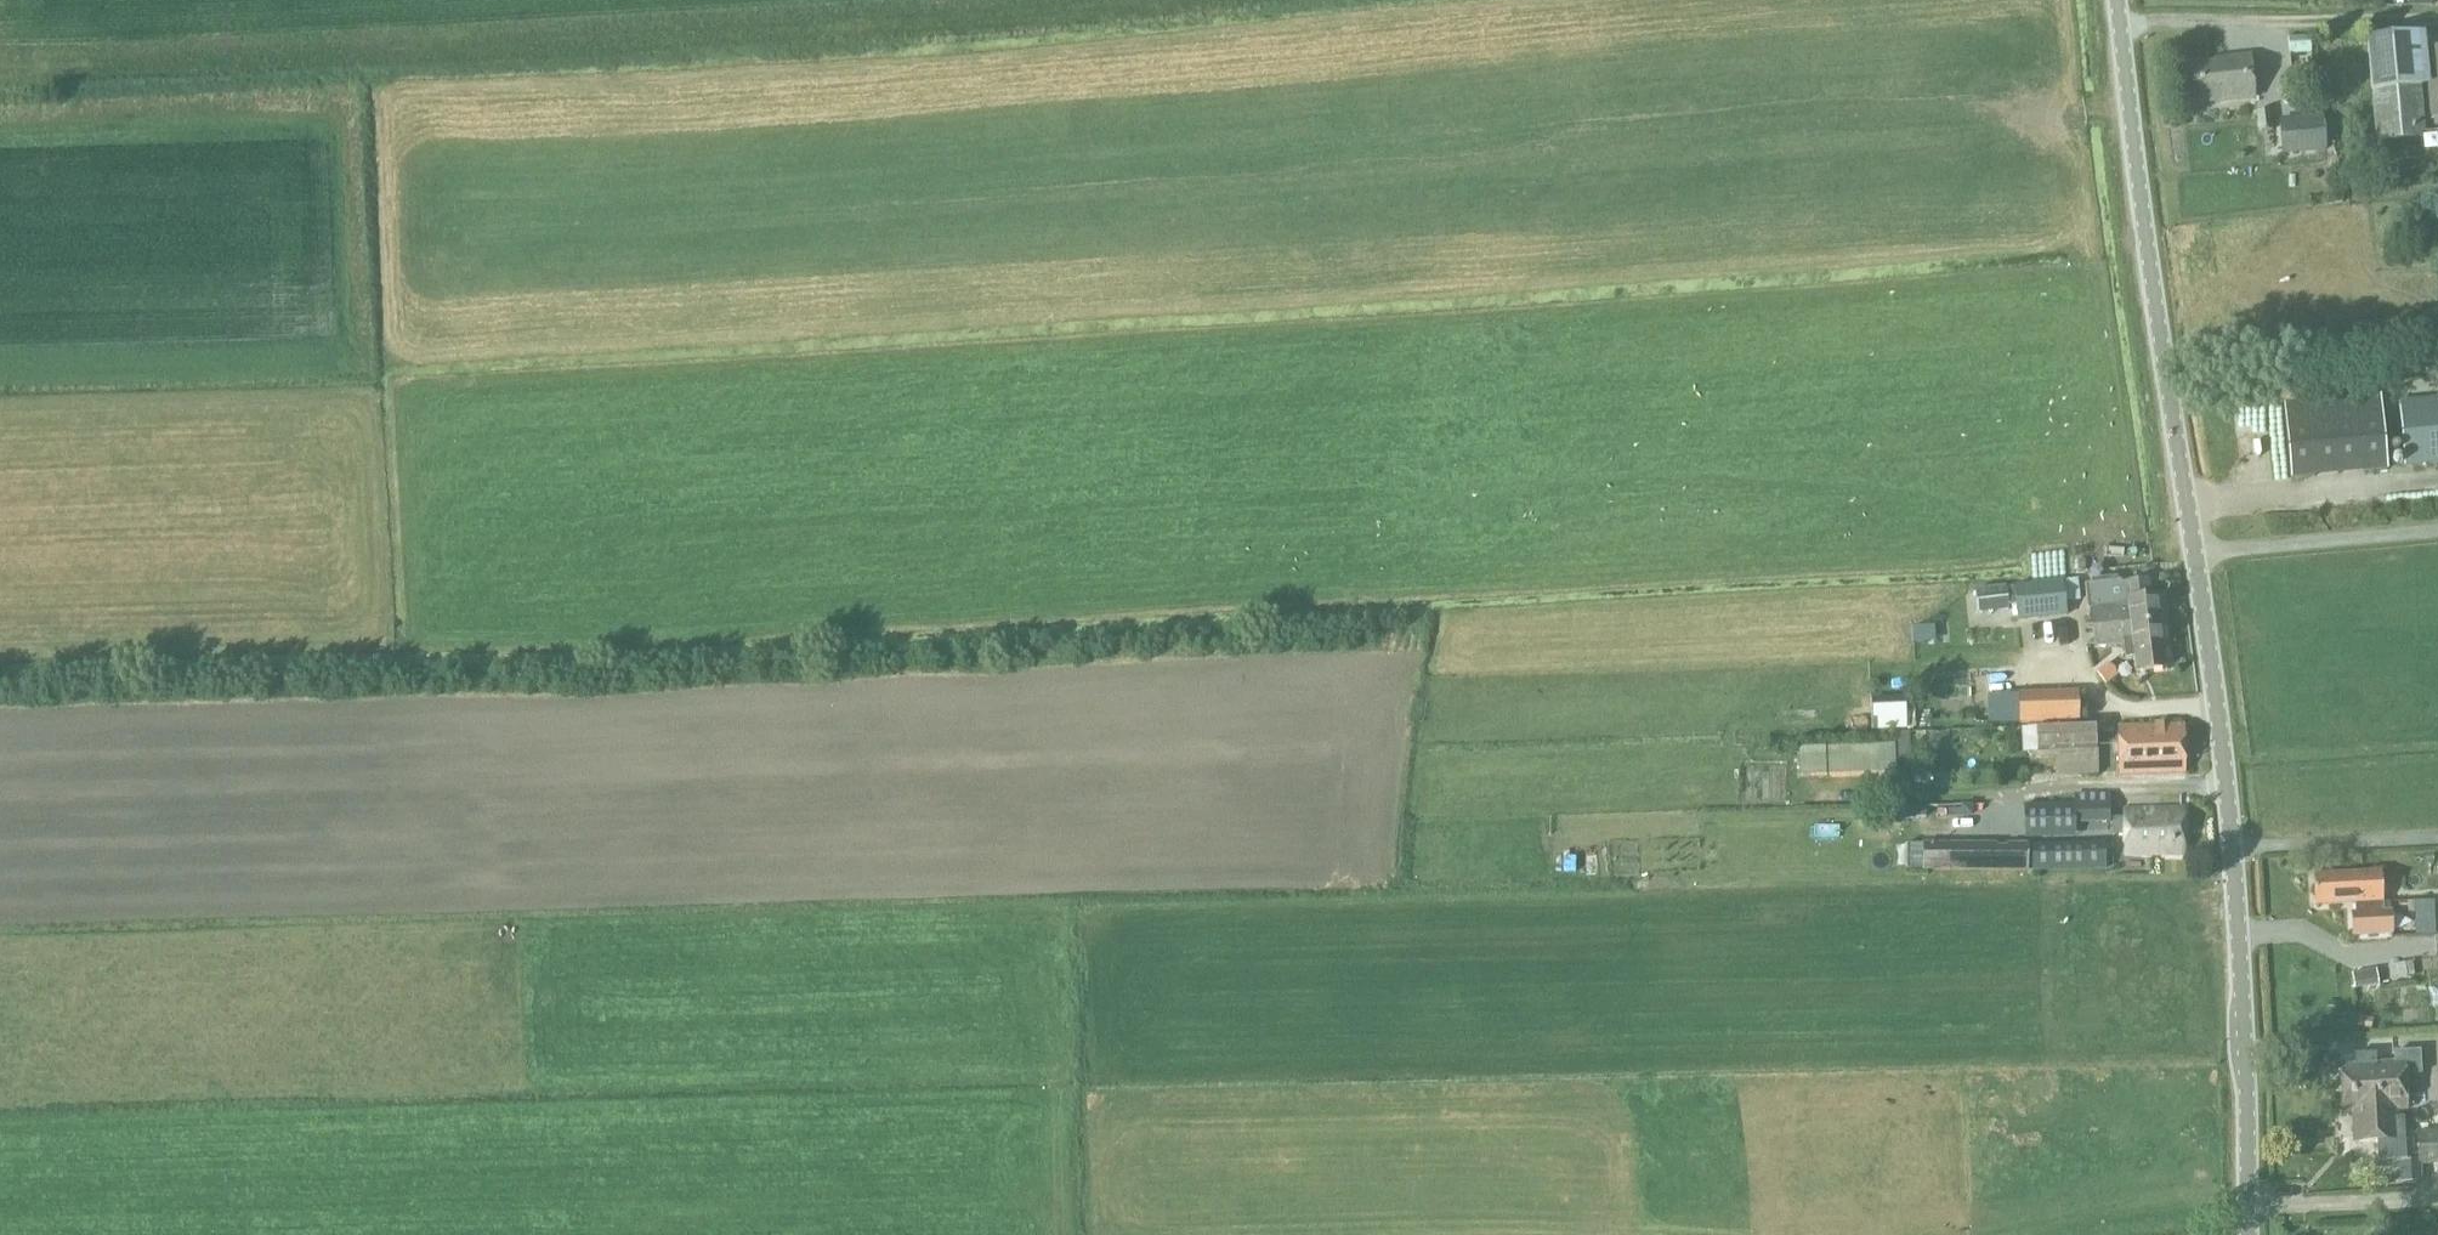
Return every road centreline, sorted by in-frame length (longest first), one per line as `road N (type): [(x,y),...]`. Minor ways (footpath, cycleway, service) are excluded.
road 1 (unclassified): [(2248,1234),(2233,850),(2121,0)]

